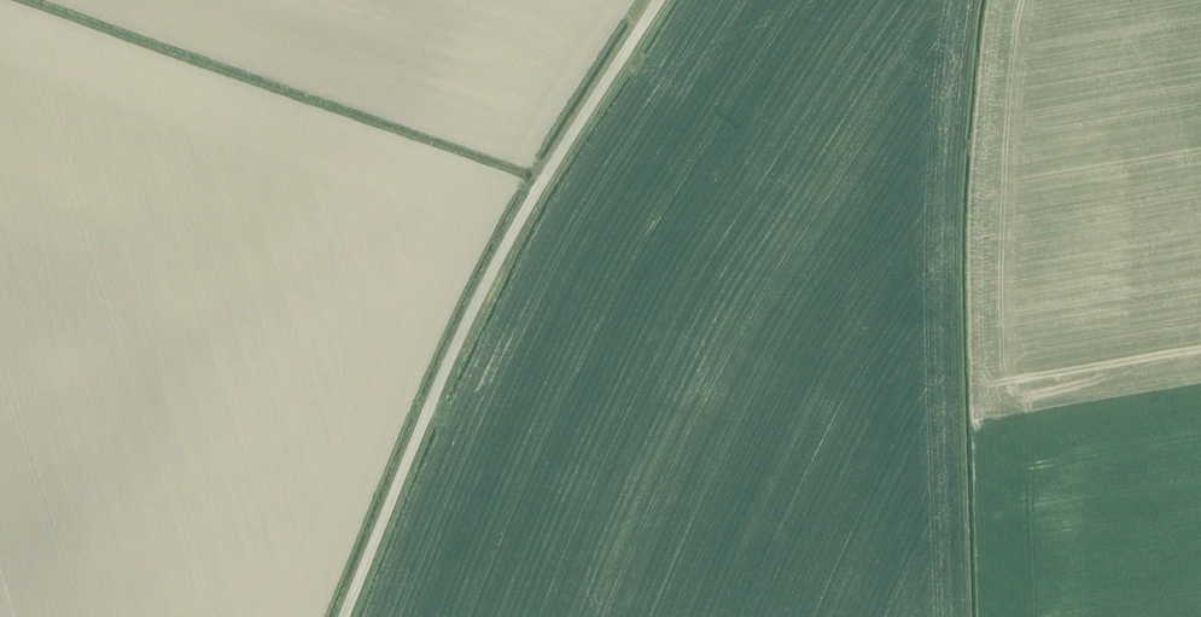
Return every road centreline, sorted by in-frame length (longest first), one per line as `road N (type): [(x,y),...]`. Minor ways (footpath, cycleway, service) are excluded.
road 1 (unclassified): [(344,616),(470,317),(535,195),(660,0)]

